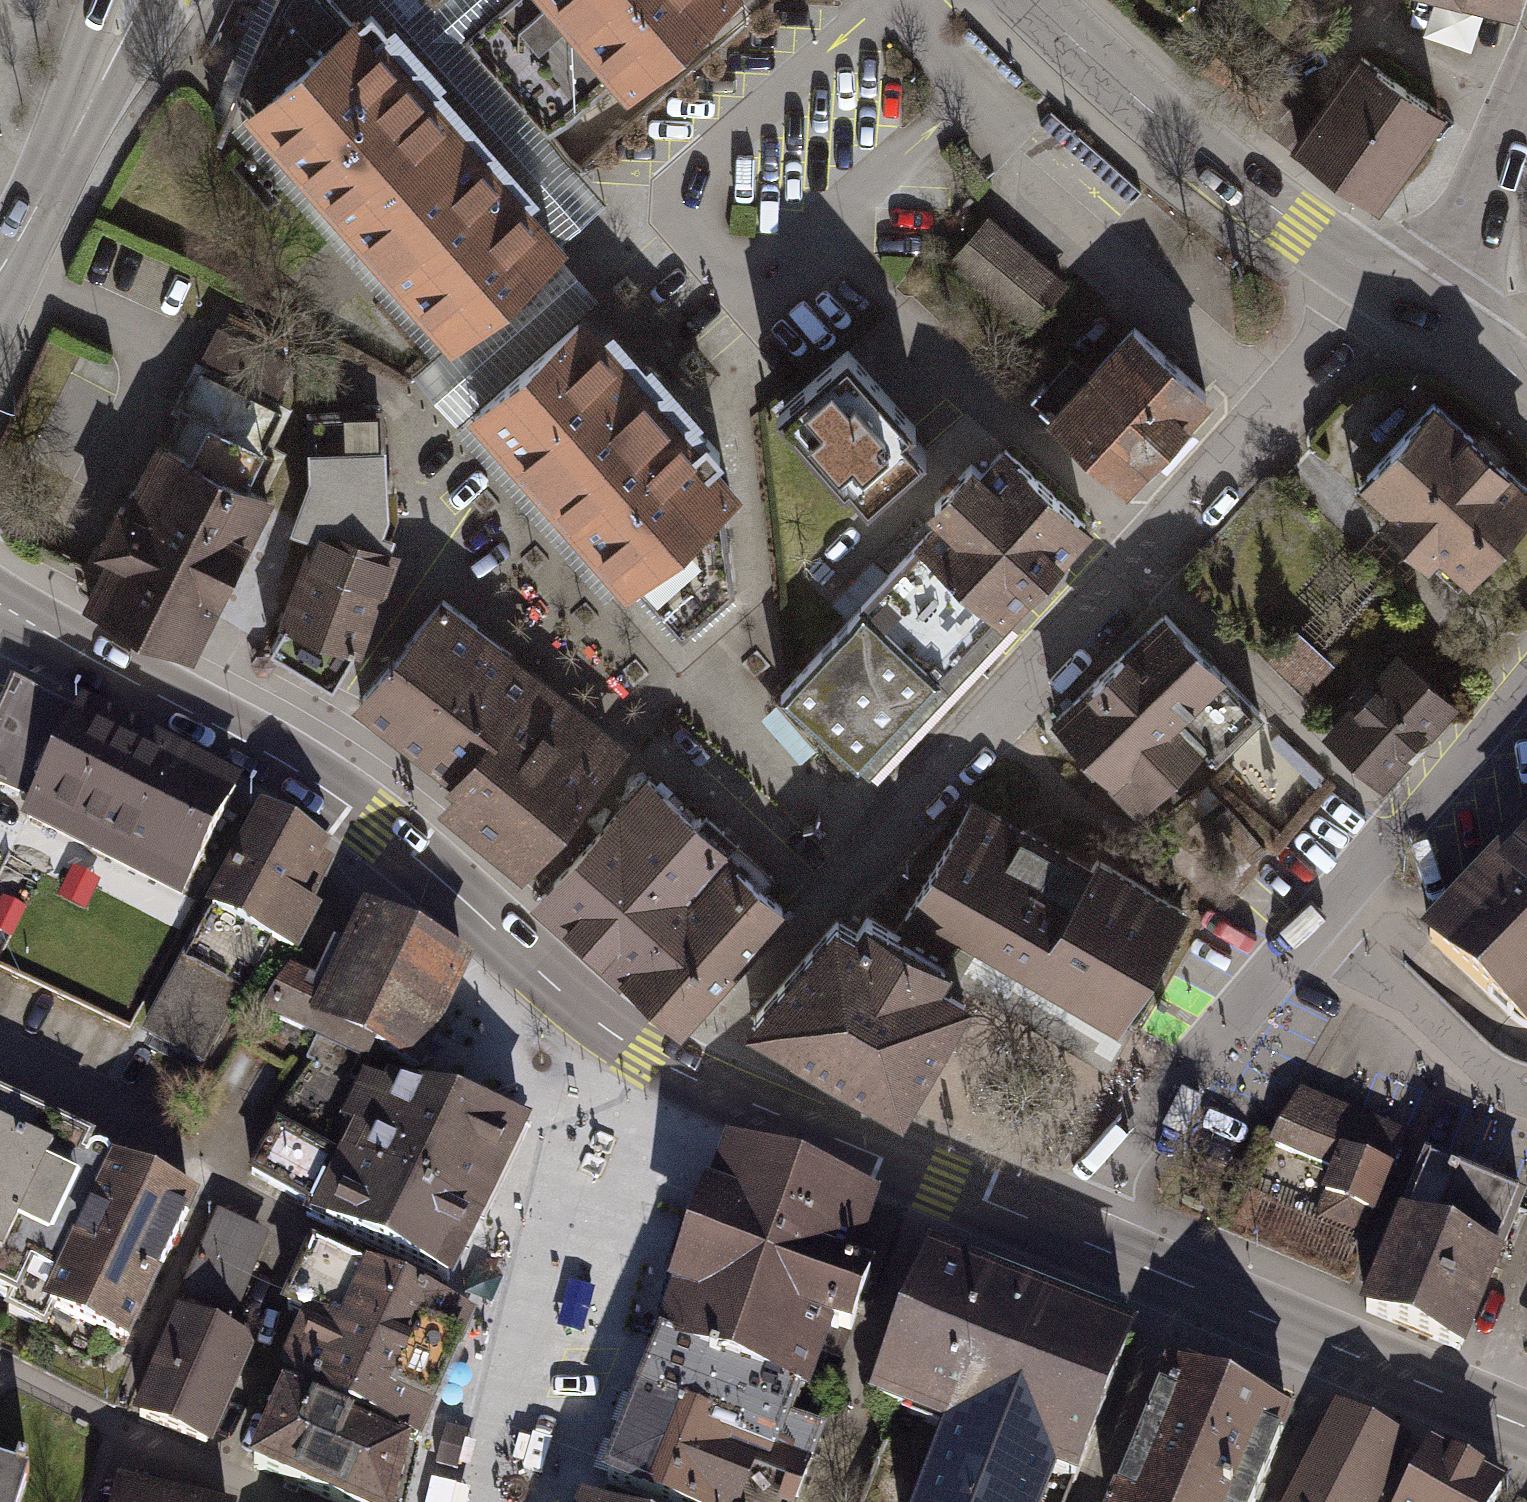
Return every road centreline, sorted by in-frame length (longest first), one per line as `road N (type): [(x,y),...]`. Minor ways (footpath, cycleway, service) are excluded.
road 1 (secondary): [(1068,1237),(679,1074),(585,1014),(414,854),(350,806),(0,609)]
road 2 (residential): [(1388,285),(1145,559),(818,906)]
road 3 (residential): [(1526,682),(1201,1054),(1068,1237)]
road 4 (secondary): [(1526,1431),(1068,1237)]
road 5 (tertiary): [(1029,0),(1211,164),(1388,285)]
road 6 (residential): [(492,1501),(530,1332),(616,1175)]
road 7 (tertiary): [(0,276),(132,0)]
road 8 (tertiary): [(1431,315),(1526,80)]
road 9 (residential): [(270,1501),(106,1422)]
road 10 (tertiary): [(1431,315),(1526,389)]

